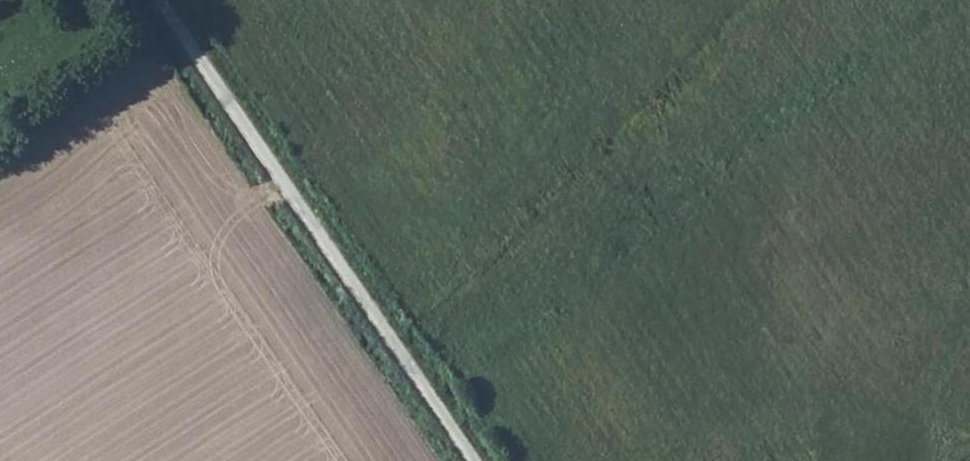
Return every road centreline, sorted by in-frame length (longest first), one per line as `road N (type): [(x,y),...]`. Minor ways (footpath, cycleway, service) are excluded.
road 1 (track): [(472,460),(159,0)]

